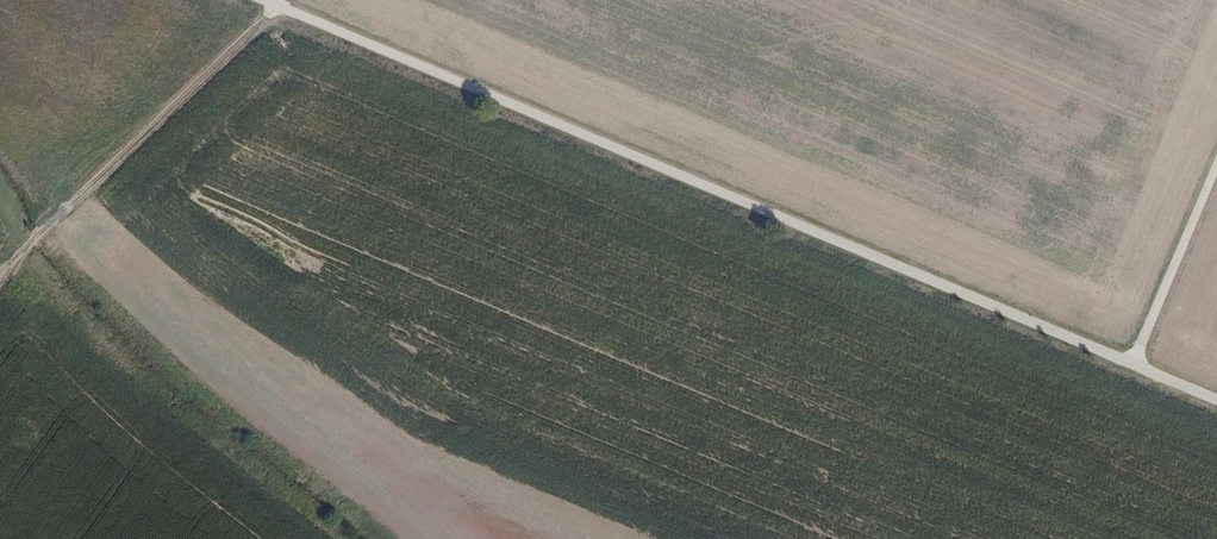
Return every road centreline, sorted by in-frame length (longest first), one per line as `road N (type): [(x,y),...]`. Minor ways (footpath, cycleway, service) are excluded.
road 1 (track): [(264,0),(1134,364)]
road 2 (track): [(277,5),(0,279)]
road 3 (track): [(1216,163),(1134,364)]

